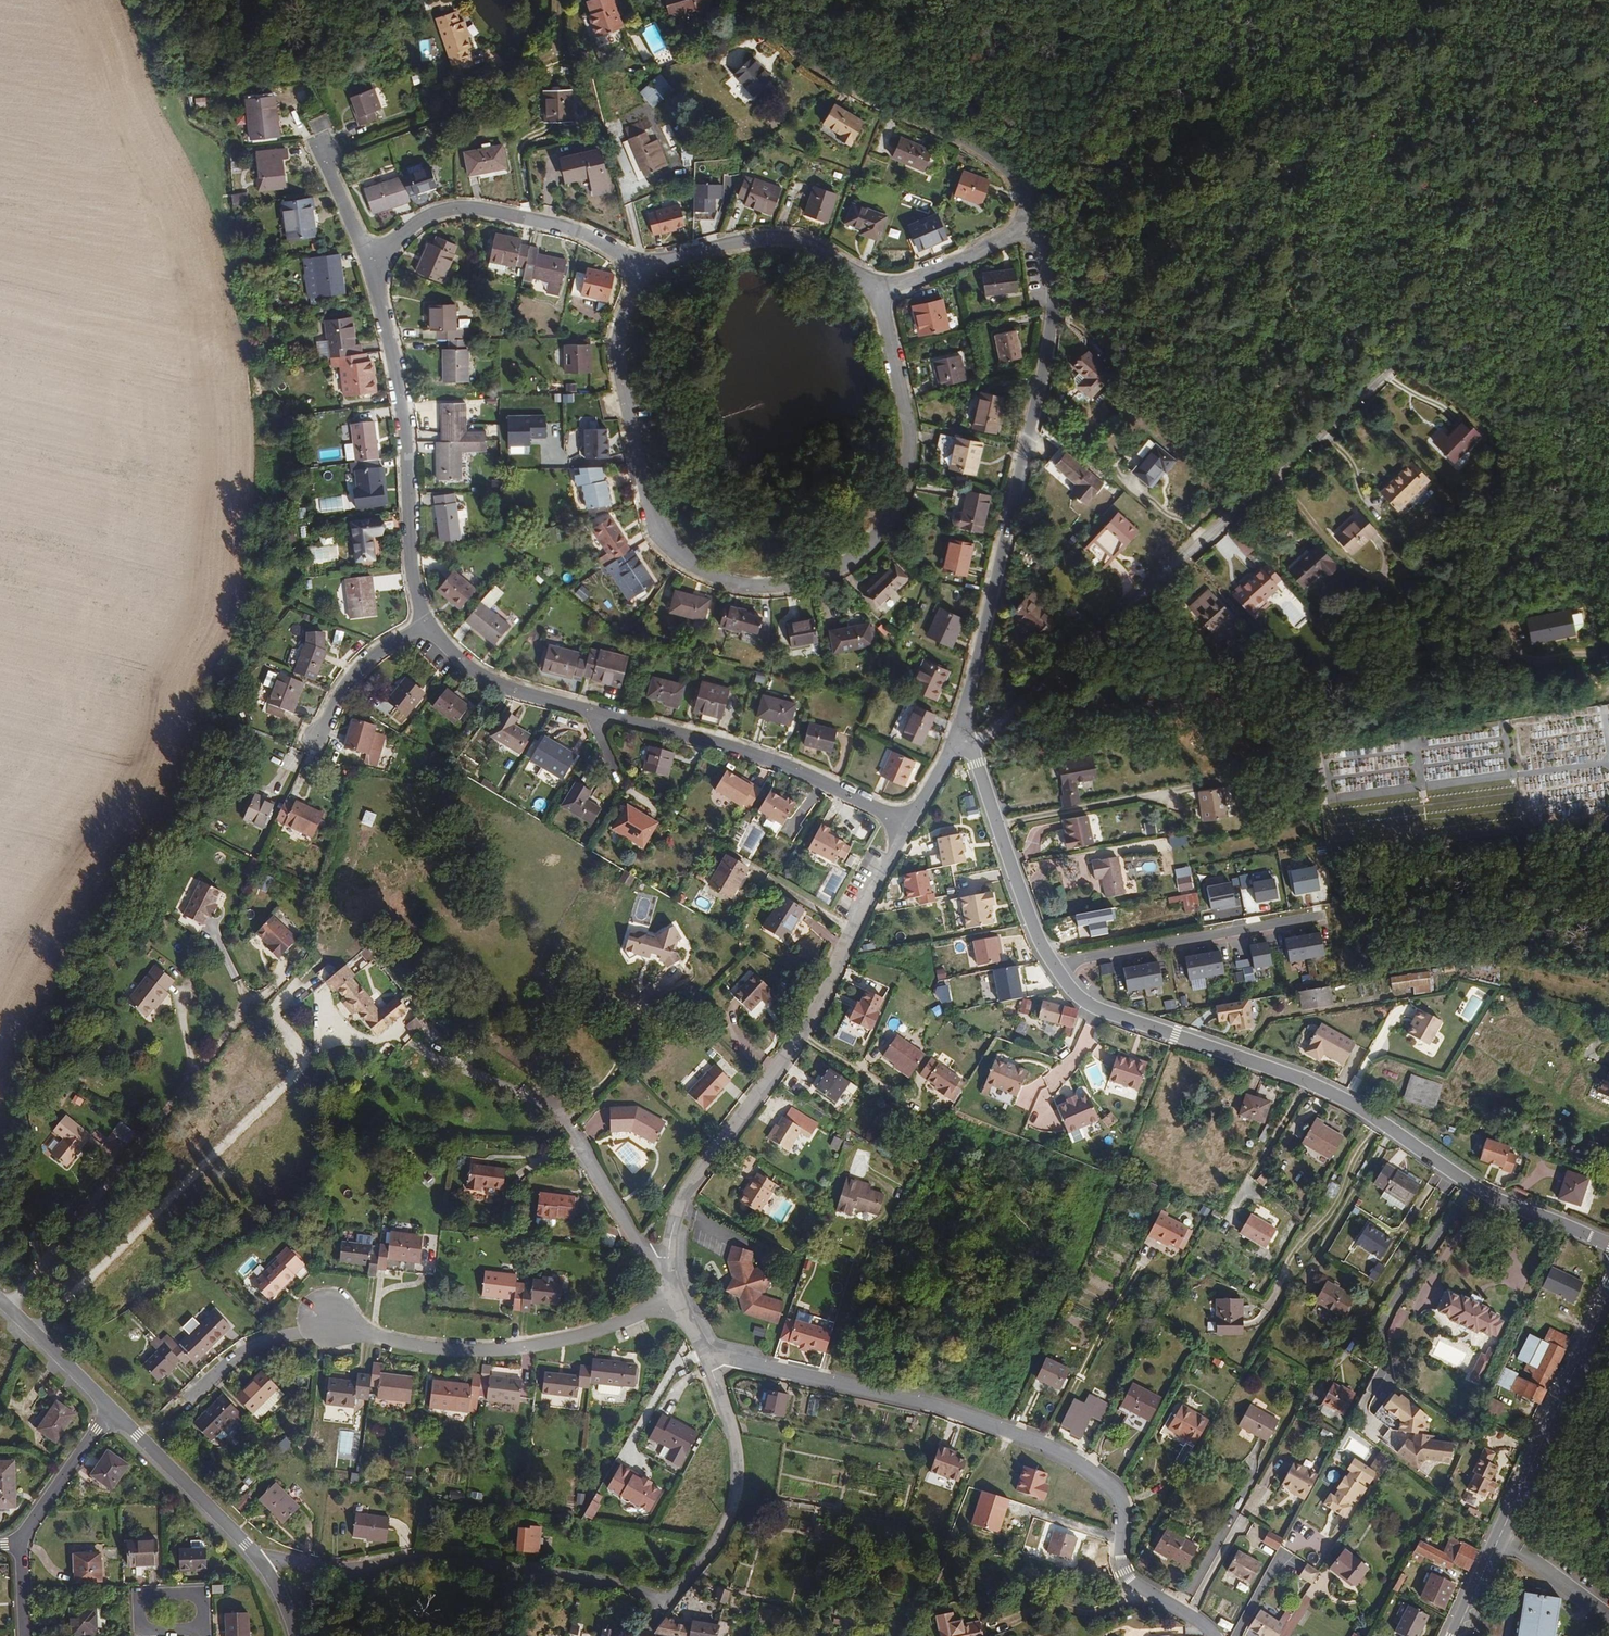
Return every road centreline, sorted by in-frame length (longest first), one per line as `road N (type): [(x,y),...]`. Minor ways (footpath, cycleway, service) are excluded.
road 1 (residential): [(648,272),(622,353),(648,504),(689,565),(762,587),(798,582),(856,557),(894,510),(908,419),(879,291)]
road 2 (residential): [(1214,1635),(1124,1570),(1121,1496),(1069,1458),(935,1407),(724,1359),(707,1366)]
road 3 (residential): [(1403,355),(970,745)]
road 4 (residential): [(186,1401),(237,1355),(329,1315),(403,1344),(525,1347),(678,1301)]
road 5 (residential): [(1037,214),(1054,300),(958,732)]
road 6 (residential): [(909,824),(800,1034),(684,1196),(666,1280)]
road 7 (unclassified): [(663,1601),(472,1558),(319,1569),(259,1561)]
road 8 (secondary): [(1608,1290),(1454,1635)]
road 9 (residential): [(756,0),(813,65),(993,163),(1037,214)]
road 10 (residential): [(428,624),(411,562),(403,408),(379,271)]
road 11 (residential): [(909,824),(749,752),(590,712)]
road 12 (track): [(1454,1173),(1430,1229),(1283,1445)]
road 13 (residential): [(379,271),(390,246),(417,223),(468,208),(574,230),(648,272)]
road 14 (residential): [(1055,968),(1334,912)]
road 15 (residential): [(707,1366),(739,1451),(738,1494),(726,1529),(663,1601)]
road 16 (residential): [(879,291),(827,254),(781,242),(707,250),(648,272)]
road 17 (residential): [(1467,1181),(1380,1330),(1385,1379),(1372,1397)]
road 18 (residential): [(1055,968),(970,745)]
road 19 (residential): [(1309,1083),(1099,1008)]
road 20 (residential): [(259,1561),(112,1410)]
road 21 (residential): [(590,712),(481,676),(428,624)]
road 22 (residential): [(1467,1181),(1309,1083)]
road 23 (residential): [(1037,214),(879,291)]
road 24 (residential): [(666,1280),(574,1137)]
road 25 (residential): [(205,1632),(141,1631),(138,1598),(203,1597)]
road 26 (residential): [(428,624),(366,664),(316,736)]
road 27 (residential): [(112,1410),(21,1543)]
road 28 (residential): [(112,1410),(0,1299)]
road 29 (residential): [(1608,1245),(1467,1181)]
road 30 (track): [(800,1034),(913,1105)]
road 31 (residential): [(379,271),(322,151)]

